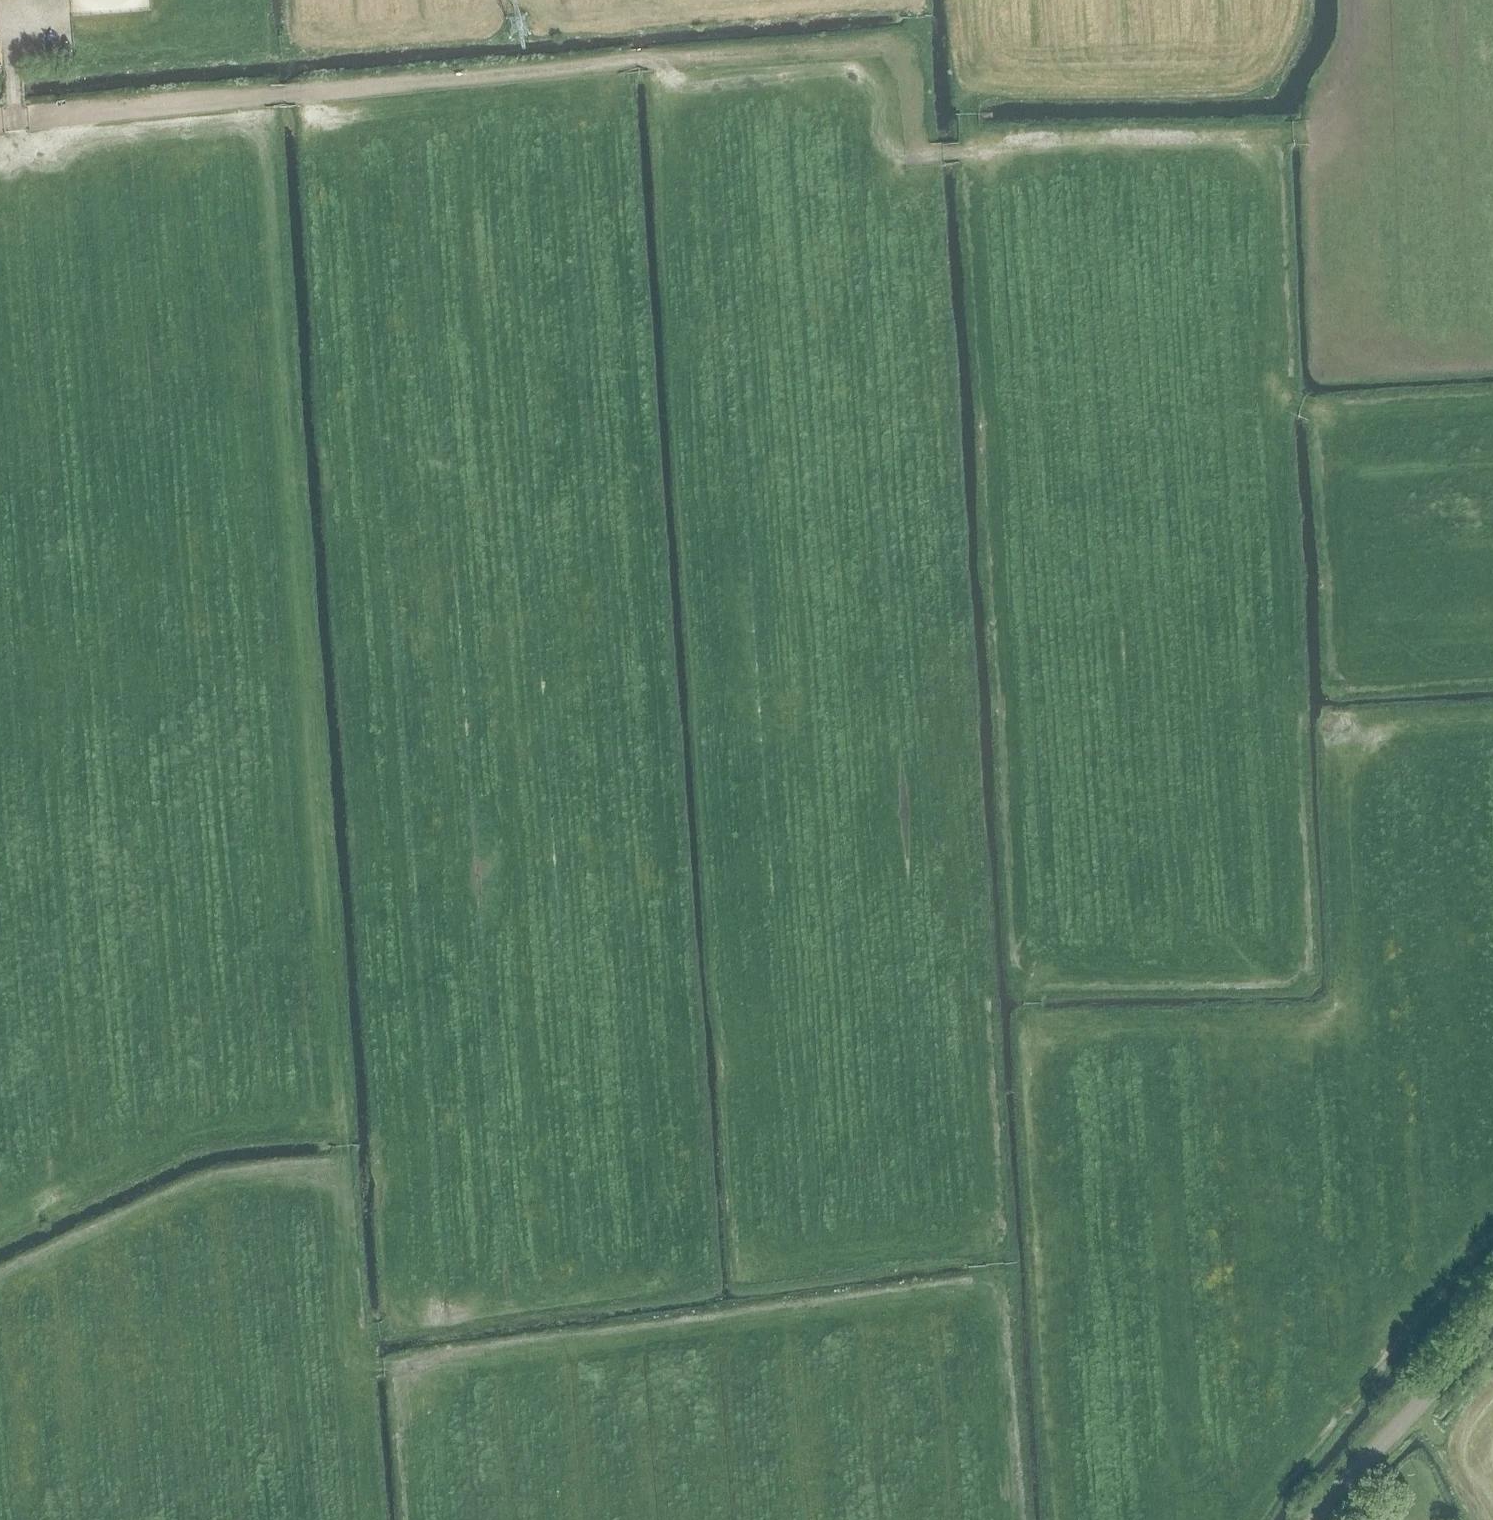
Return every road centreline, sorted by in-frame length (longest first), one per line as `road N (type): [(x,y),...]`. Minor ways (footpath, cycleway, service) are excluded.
road 1 (unclassified): [(1319,1519),(1492,1326)]

